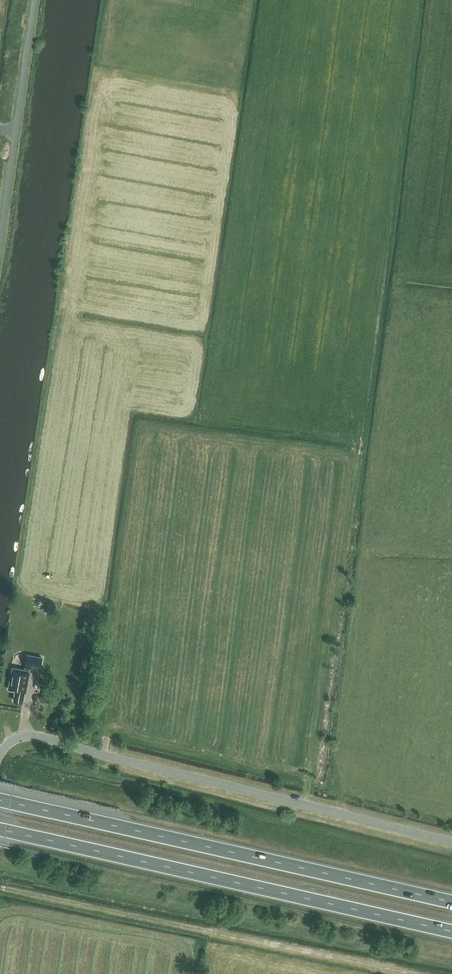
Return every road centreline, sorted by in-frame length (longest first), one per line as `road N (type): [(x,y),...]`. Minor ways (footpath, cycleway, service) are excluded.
road 1 (unclassified): [(451,841),(38,735),(17,737),(0,761)]
road 2 (trunk): [(0,828),(451,931)]
road 3 (trunk): [(451,902),(0,799)]
road 4 (unclassified): [(0,248),(35,0)]

